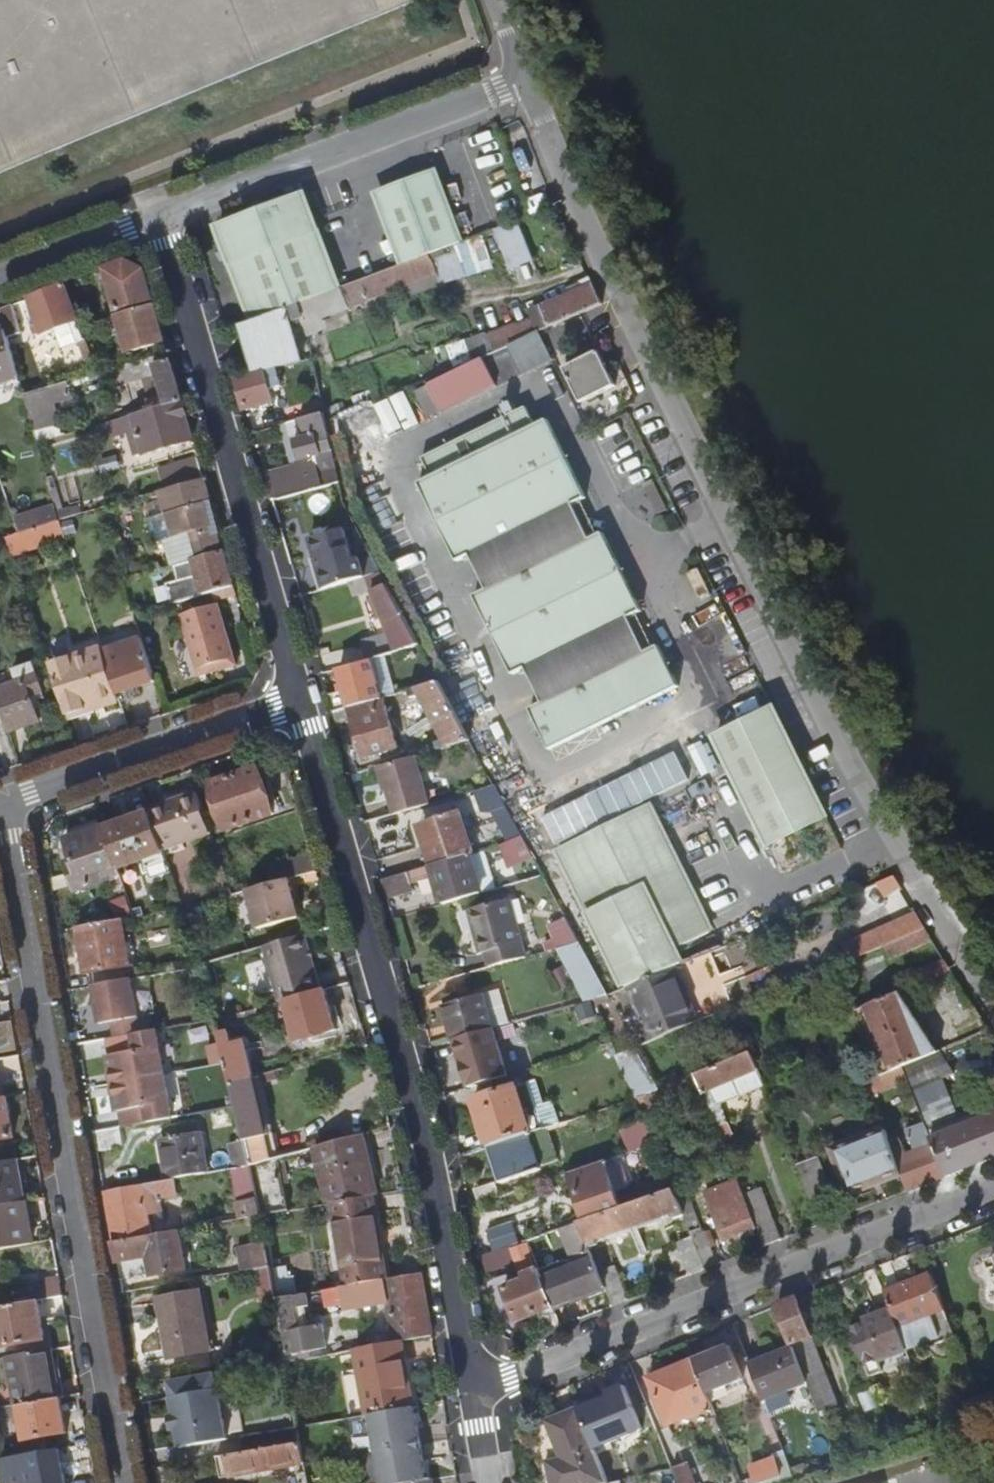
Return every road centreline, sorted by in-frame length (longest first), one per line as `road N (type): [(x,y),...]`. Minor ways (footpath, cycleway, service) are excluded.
road 1 (residential): [(527,77),(801,671),(993,996)]
road 2 (residential): [(298,701),(403,1038),(477,1380)]
road 3 (residential): [(5,802),(125,1482)]
road 4 (residential): [(477,1380),(993,1187)]
road 5 (residential): [(162,214),(298,701)]
road 6 (residential): [(527,77),(162,214)]
road 7 (residential): [(5,802),(298,701)]
road 8 (residential): [(162,214),(0,276)]

